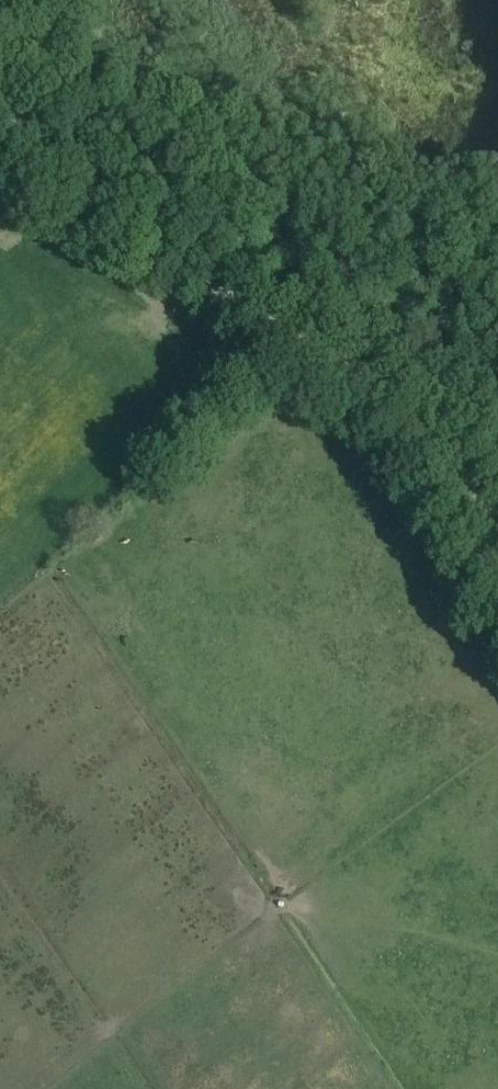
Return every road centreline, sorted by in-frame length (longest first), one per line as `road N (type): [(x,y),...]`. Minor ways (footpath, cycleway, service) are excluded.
road 1 (track): [(0,116),(109,212),(368,384),(453,465),(497,543)]

